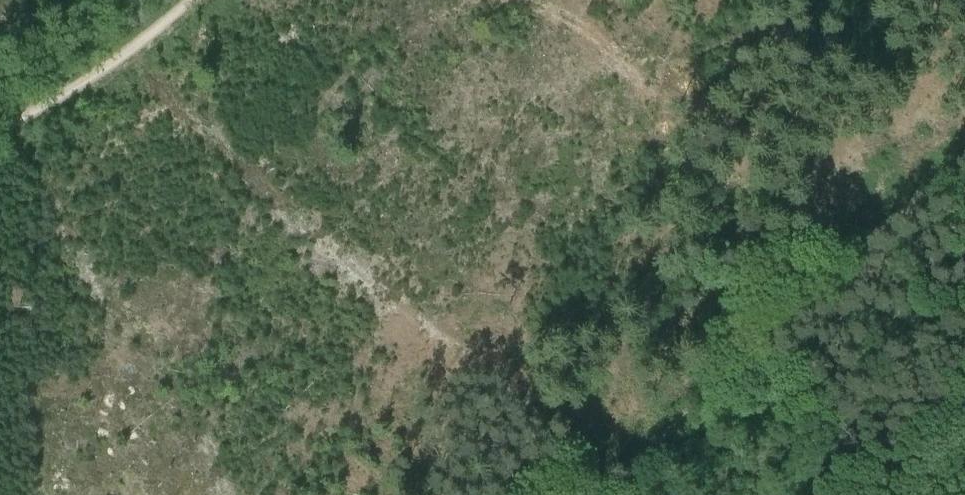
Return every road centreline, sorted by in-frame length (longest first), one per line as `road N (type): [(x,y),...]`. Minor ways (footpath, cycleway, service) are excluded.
road 1 (track): [(597,494),(964,158)]
road 2 (track): [(0,118),(194,0)]

